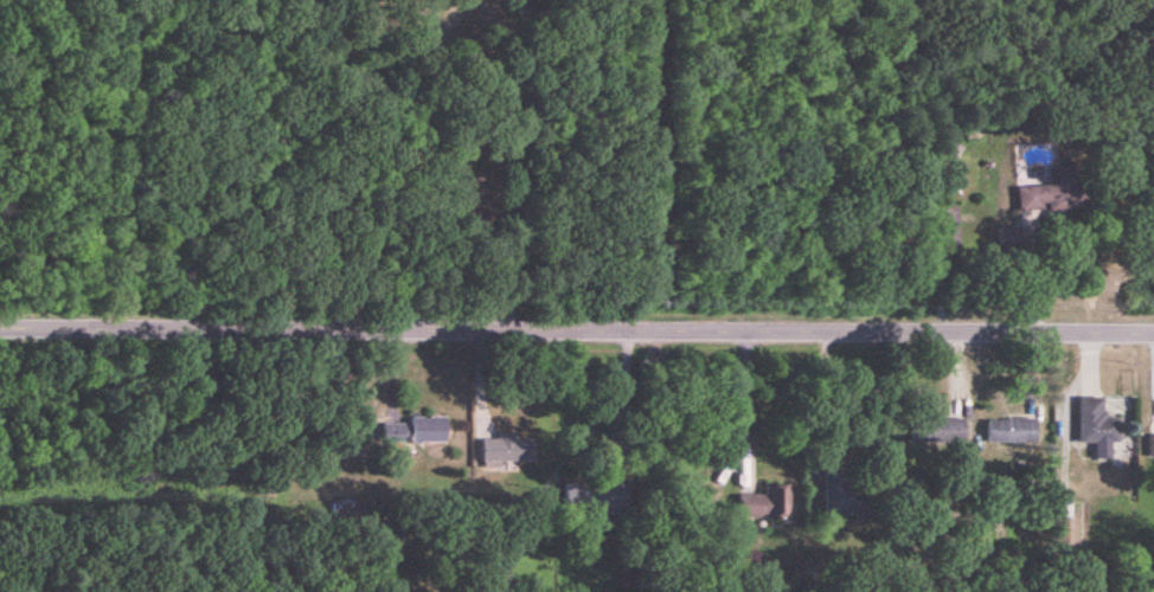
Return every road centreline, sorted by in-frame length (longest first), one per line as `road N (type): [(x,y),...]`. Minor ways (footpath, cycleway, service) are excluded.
road 1 (tertiary): [(0,329),(1153,334)]
road 2 (track): [(518,332),(516,0)]

